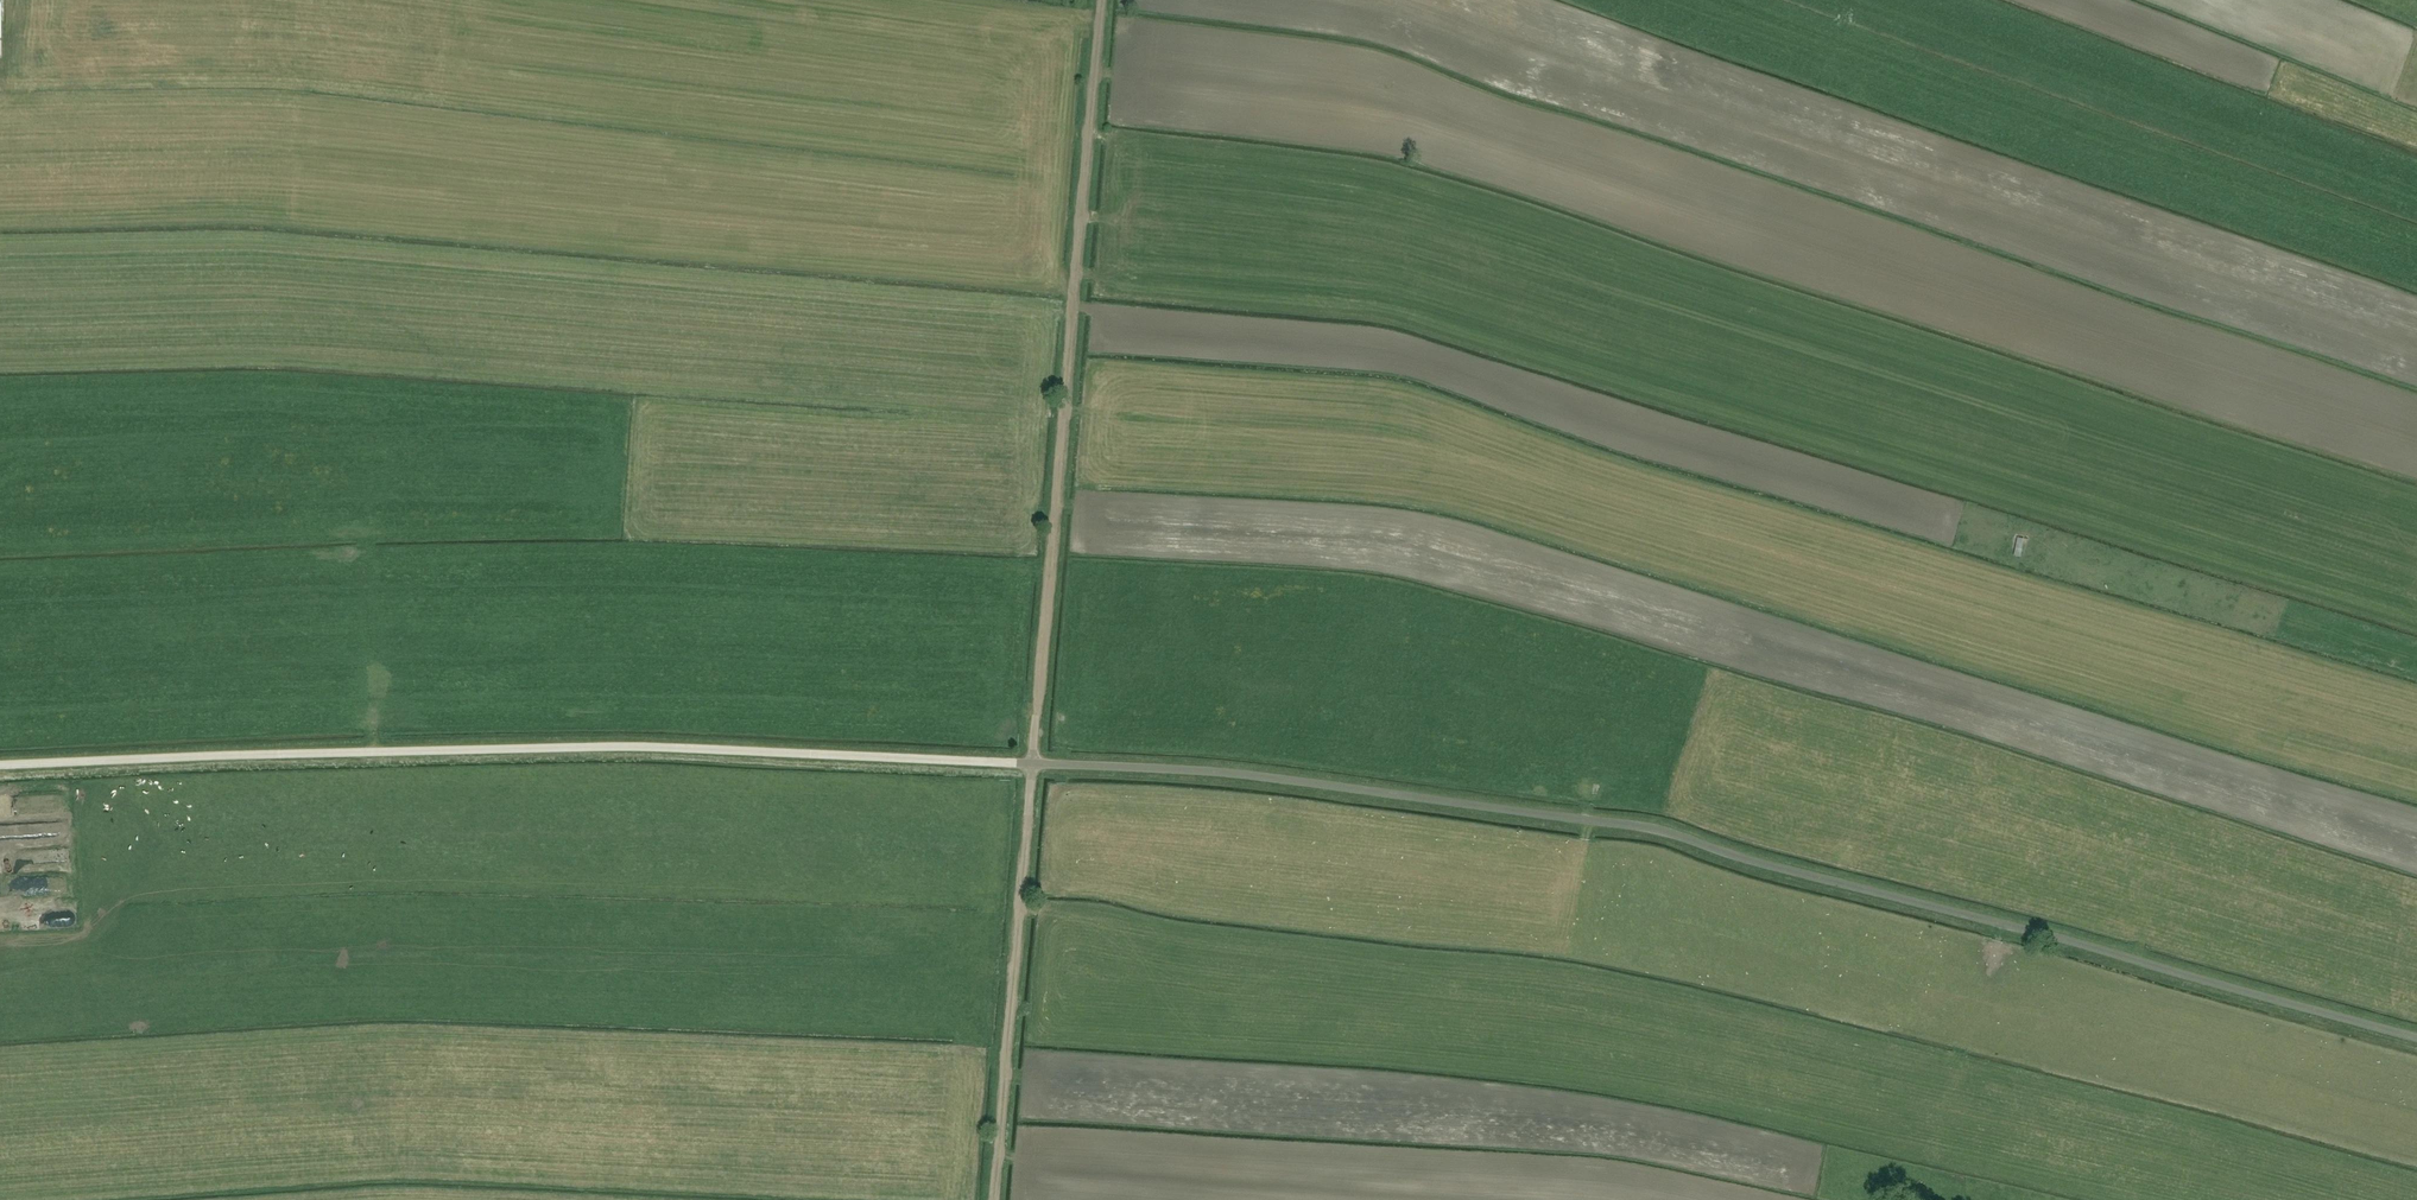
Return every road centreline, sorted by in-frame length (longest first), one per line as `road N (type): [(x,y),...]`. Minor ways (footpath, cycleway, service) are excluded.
road 1 (unclassified): [(2416,1038),(1659,829),(1191,769),(476,747),(0,765)]
road 2 (track): [(993,1199),(1101,0)]

